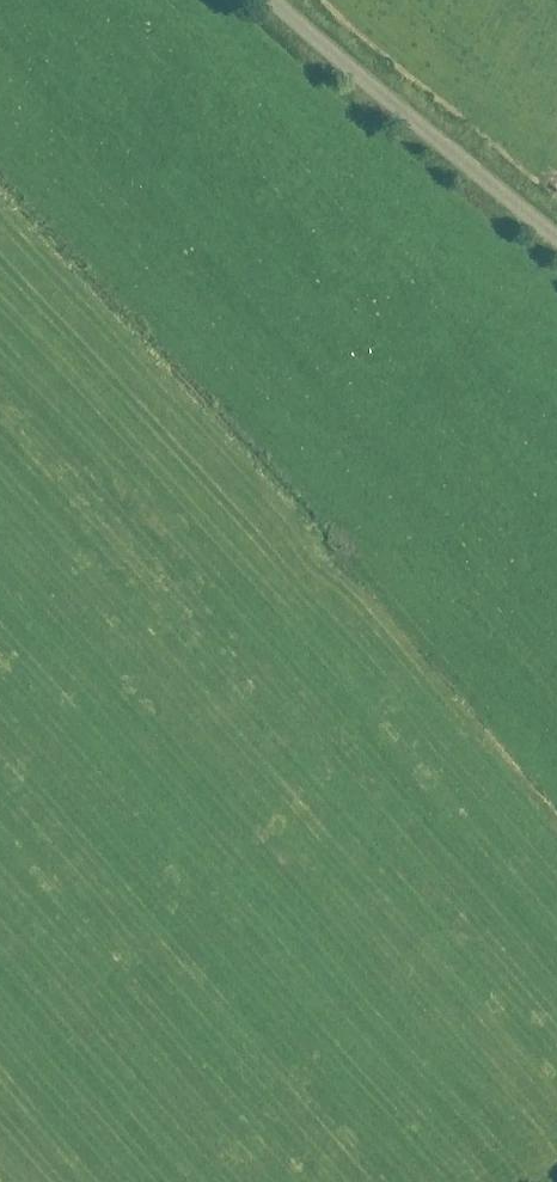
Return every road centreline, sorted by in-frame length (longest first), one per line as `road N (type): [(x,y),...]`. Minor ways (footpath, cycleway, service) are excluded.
road 1 (unclassified): [(556,242),(277,0)]

